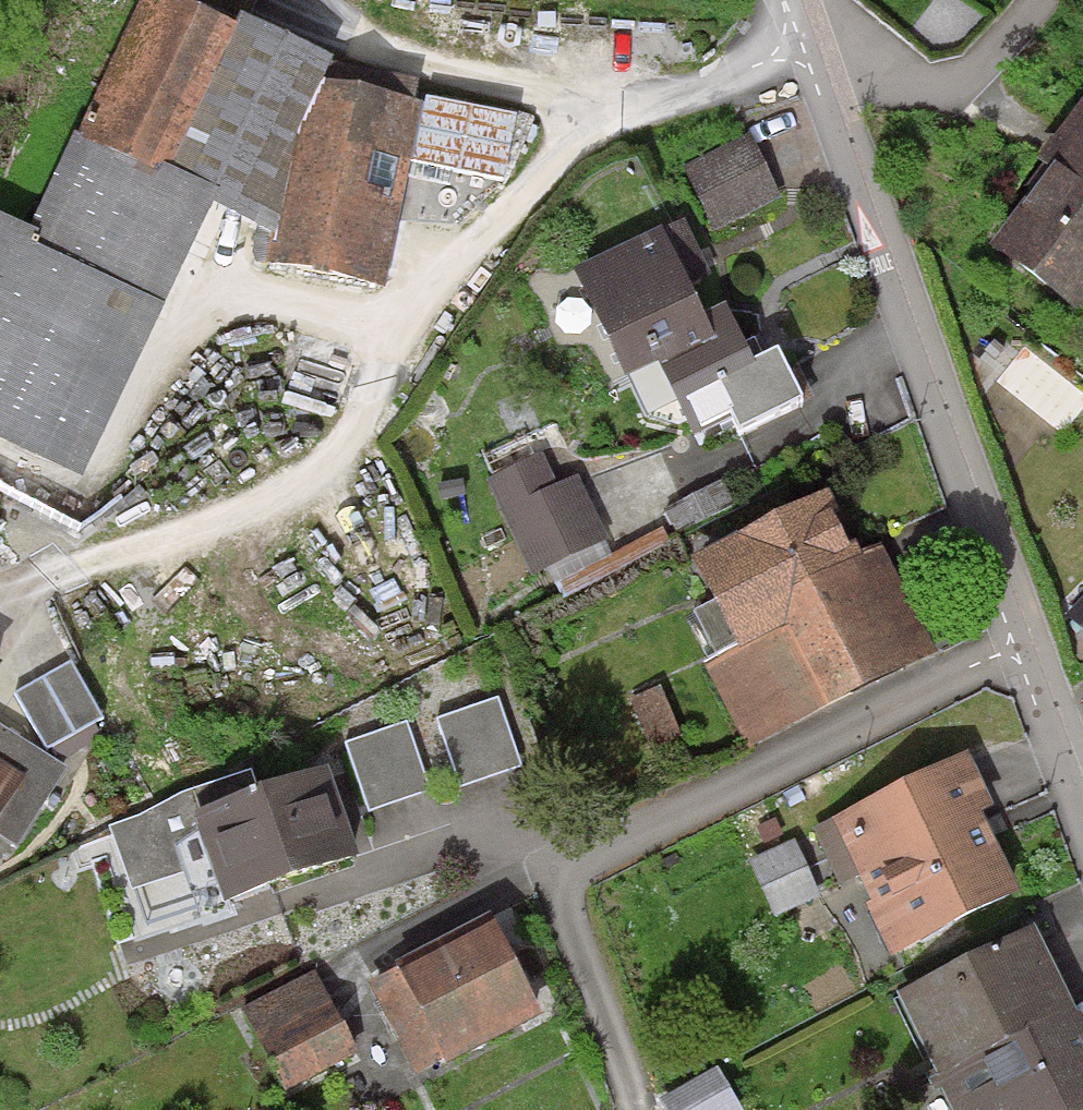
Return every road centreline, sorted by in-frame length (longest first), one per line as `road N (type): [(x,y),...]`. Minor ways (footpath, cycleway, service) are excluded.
road 1 (residential): [(635,1109),(565,900),(569,873),(1030,657)]
road 2 (residential): [(1030,657),(808,61)]
road 3 (residential): [(1044,0),(948,88),(808,61)]
road 4 (residential): [(1082,804),(1030,657)]

